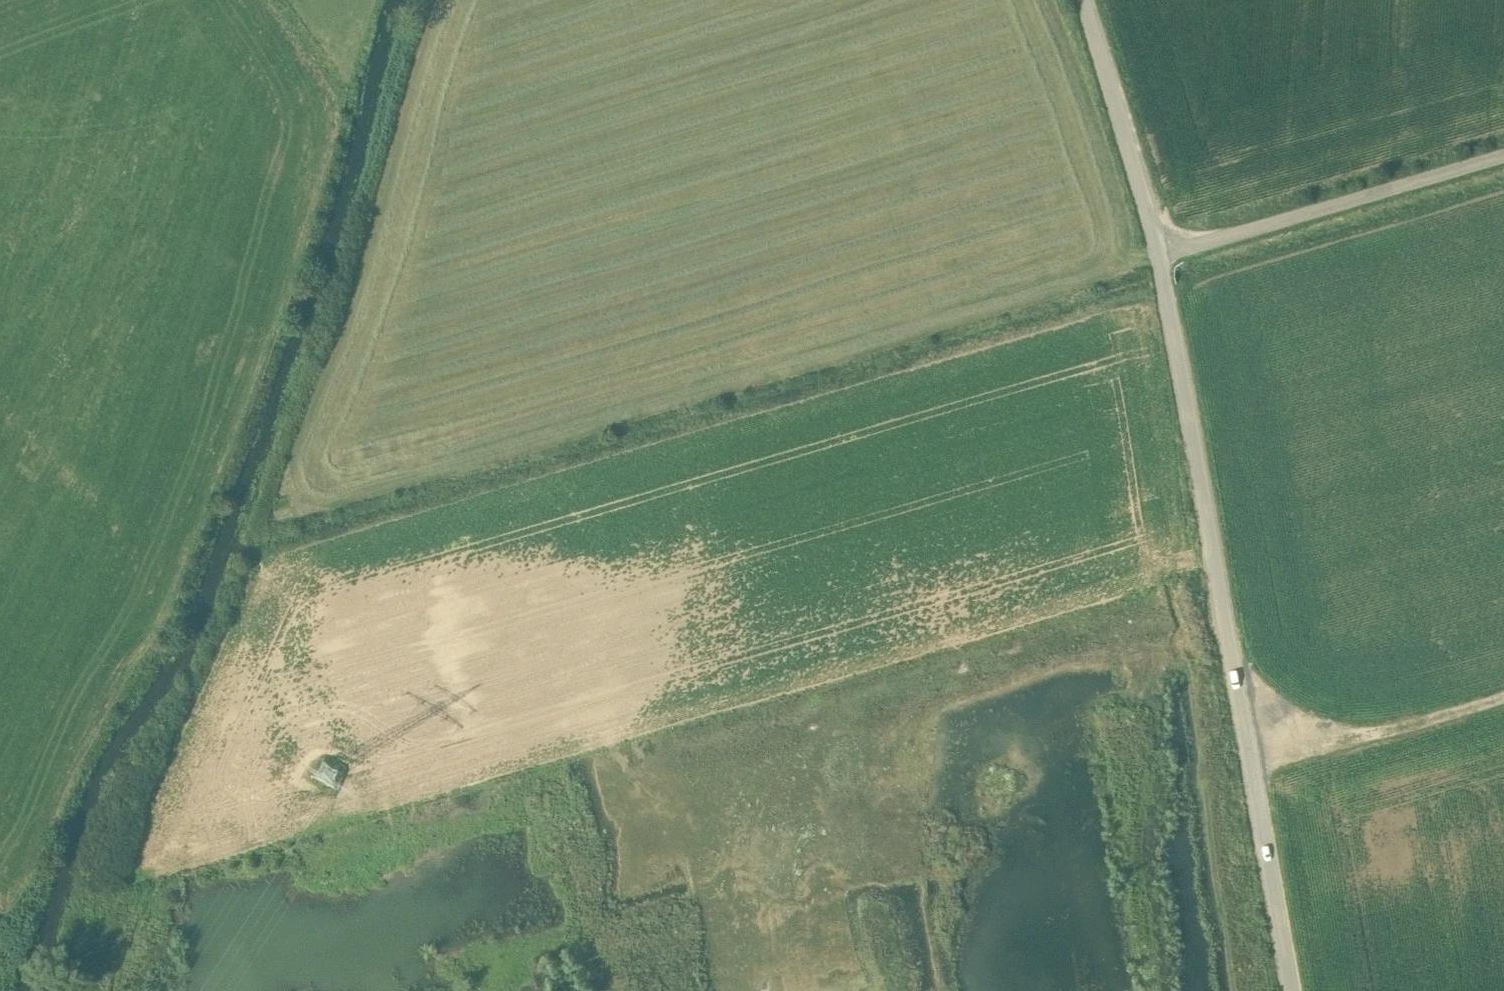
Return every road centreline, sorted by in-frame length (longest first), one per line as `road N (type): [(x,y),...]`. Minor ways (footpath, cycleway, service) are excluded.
road 1 (unclassified): [(1165,247),(1295,990)]
road 2 (unclassified): [(1165,247),(1503,149)]
road 3 (track): [(1503,689),(1254,760)]
road 4 (unclassified): [(1088,0),(1165,247)]

